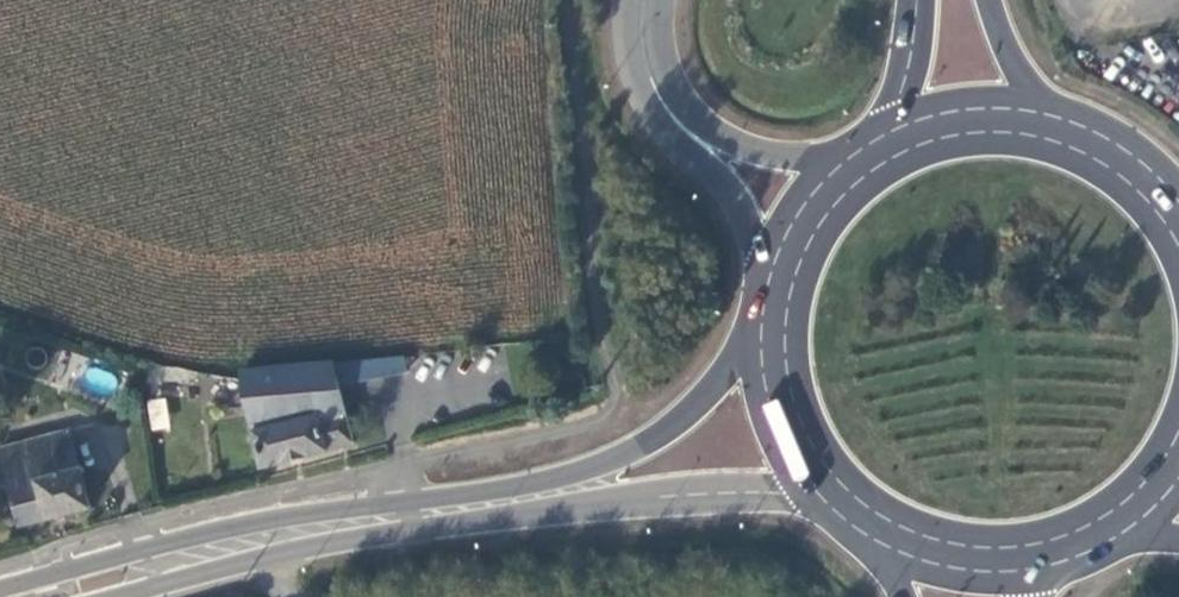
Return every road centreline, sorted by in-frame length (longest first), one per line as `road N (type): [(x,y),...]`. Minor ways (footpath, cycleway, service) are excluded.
road 1 (secondary): [(408,518),(524,516),(732,495),(819,499)]
road 2 (secondary): [(757,340),(682,420),(630,454),(408,518)]
road 3 (secondary): [(48,596),(348,526)]
road 4 (tertiary): [(657,95),(680,148),(743,217),(767,277)]
road 5 (tertiary): [(846,159),(770,154),(733,142),(657,95)]
road 6 (primary): [(757,340),(780,441),(819,499)]
road 7 (primary): [(879,545),(959,571),(1044,567)]
road 8 (primary): [(1050,118),(968,111),(888,133)]
road 9 (primary): [(1170,195),(1116,147),(1050,118)]
road 10 (primary): [(846,159),(808,197),(767,277)]
road 11 (primary): [(916,0),(888,133)]
road 12 (primary): [(1050,118),(1025,89),(988,0)]

